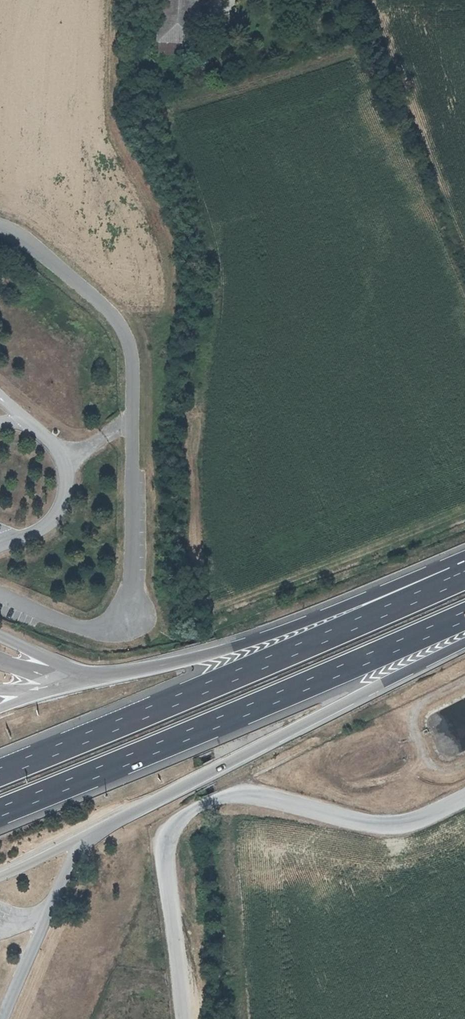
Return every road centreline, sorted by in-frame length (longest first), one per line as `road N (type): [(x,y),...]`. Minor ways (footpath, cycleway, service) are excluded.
road 1 (unclassified): [(464,796),(414,821),(366,826),(251,795),(210,800),(176,822),(161,857),(183,1018)]
road 2 (motorway): [(464,574),(0,771)]
road 3 (motorway): [(0,810),(464,616)]
road 4 (motorway): [(85,836),(464,642)]
road 5 (motorway): [(464,569),(427,571),(232,646),(81,676)]
road 6 (track): [(464,511),(238,604)]

